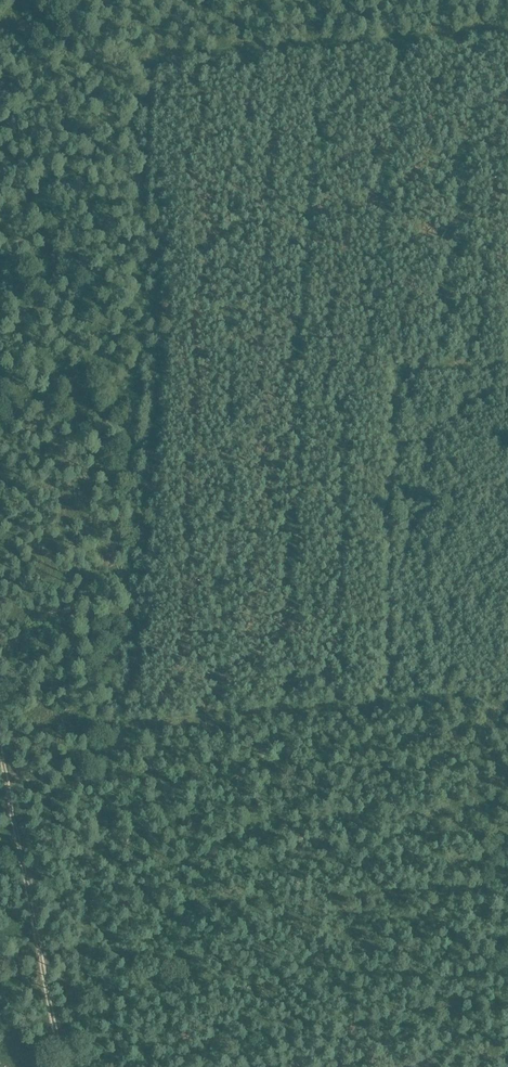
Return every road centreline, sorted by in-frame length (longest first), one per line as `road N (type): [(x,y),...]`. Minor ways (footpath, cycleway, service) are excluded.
road 1 (track): [(0,776),(60,1066)]

